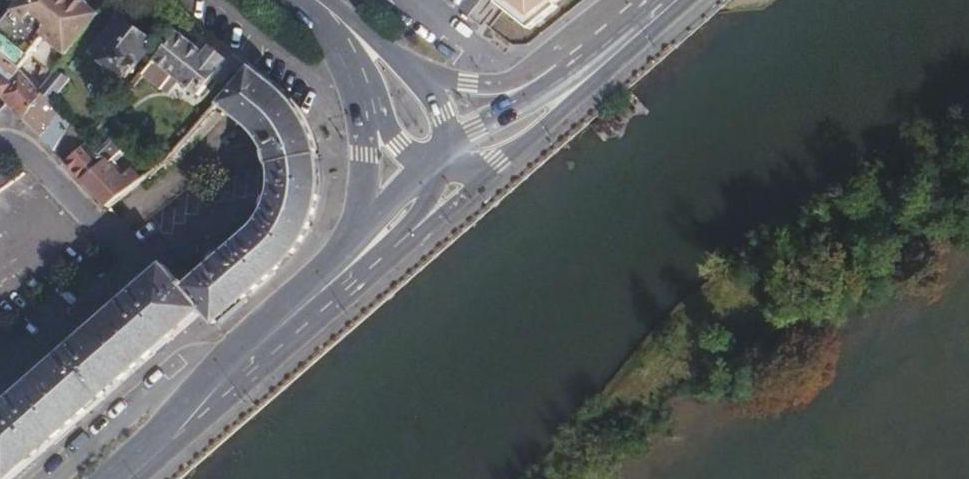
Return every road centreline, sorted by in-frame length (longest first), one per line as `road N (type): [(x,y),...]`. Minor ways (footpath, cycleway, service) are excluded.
road 1 (secondary): [(356,236),(104,478)]
road 2 (secondary): [(144,478),(397,257)]
road 3 (residential): [(0,139),(18,143),(145,267)]
road 4 (secondary): [(503,162),(644,27)]
road 5 (secondary): [(570,69),(492,84),(439,78),(406,62)]
road 6 (secondary): [(570,69),(444,160)]
road 7 (secondary): [(397,257),(503,162)]
road 8 (secondary): [(370,101),(356,236)]

